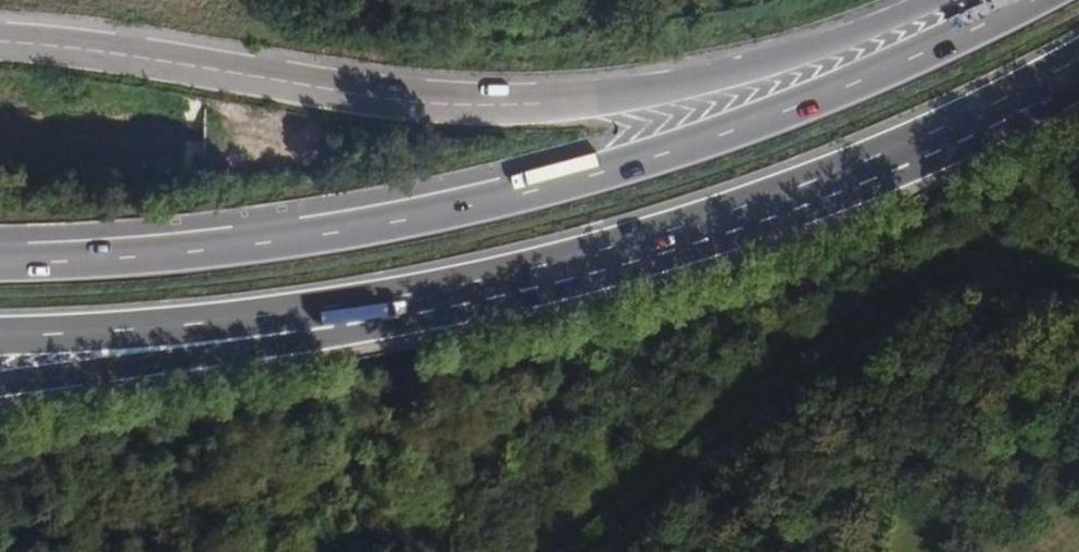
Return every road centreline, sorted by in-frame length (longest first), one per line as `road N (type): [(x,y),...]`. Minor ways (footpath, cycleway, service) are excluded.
road 1 (trunk): [(1028,0),(754,123),(425,218),(253,246),(0,263)]
road 2 (trunk): [(934,0),(761,67),(618,98),(512,103),(392,96),(0,42)]
road 3 (trunk): [(0,384),(403,326),(566,283),(780,203)]
road 4 (trunk): [(0,337),(262,318),(430,289),(780,203)]
road 5 (trunk): [(780,203),(960,130),(1078,67)]

